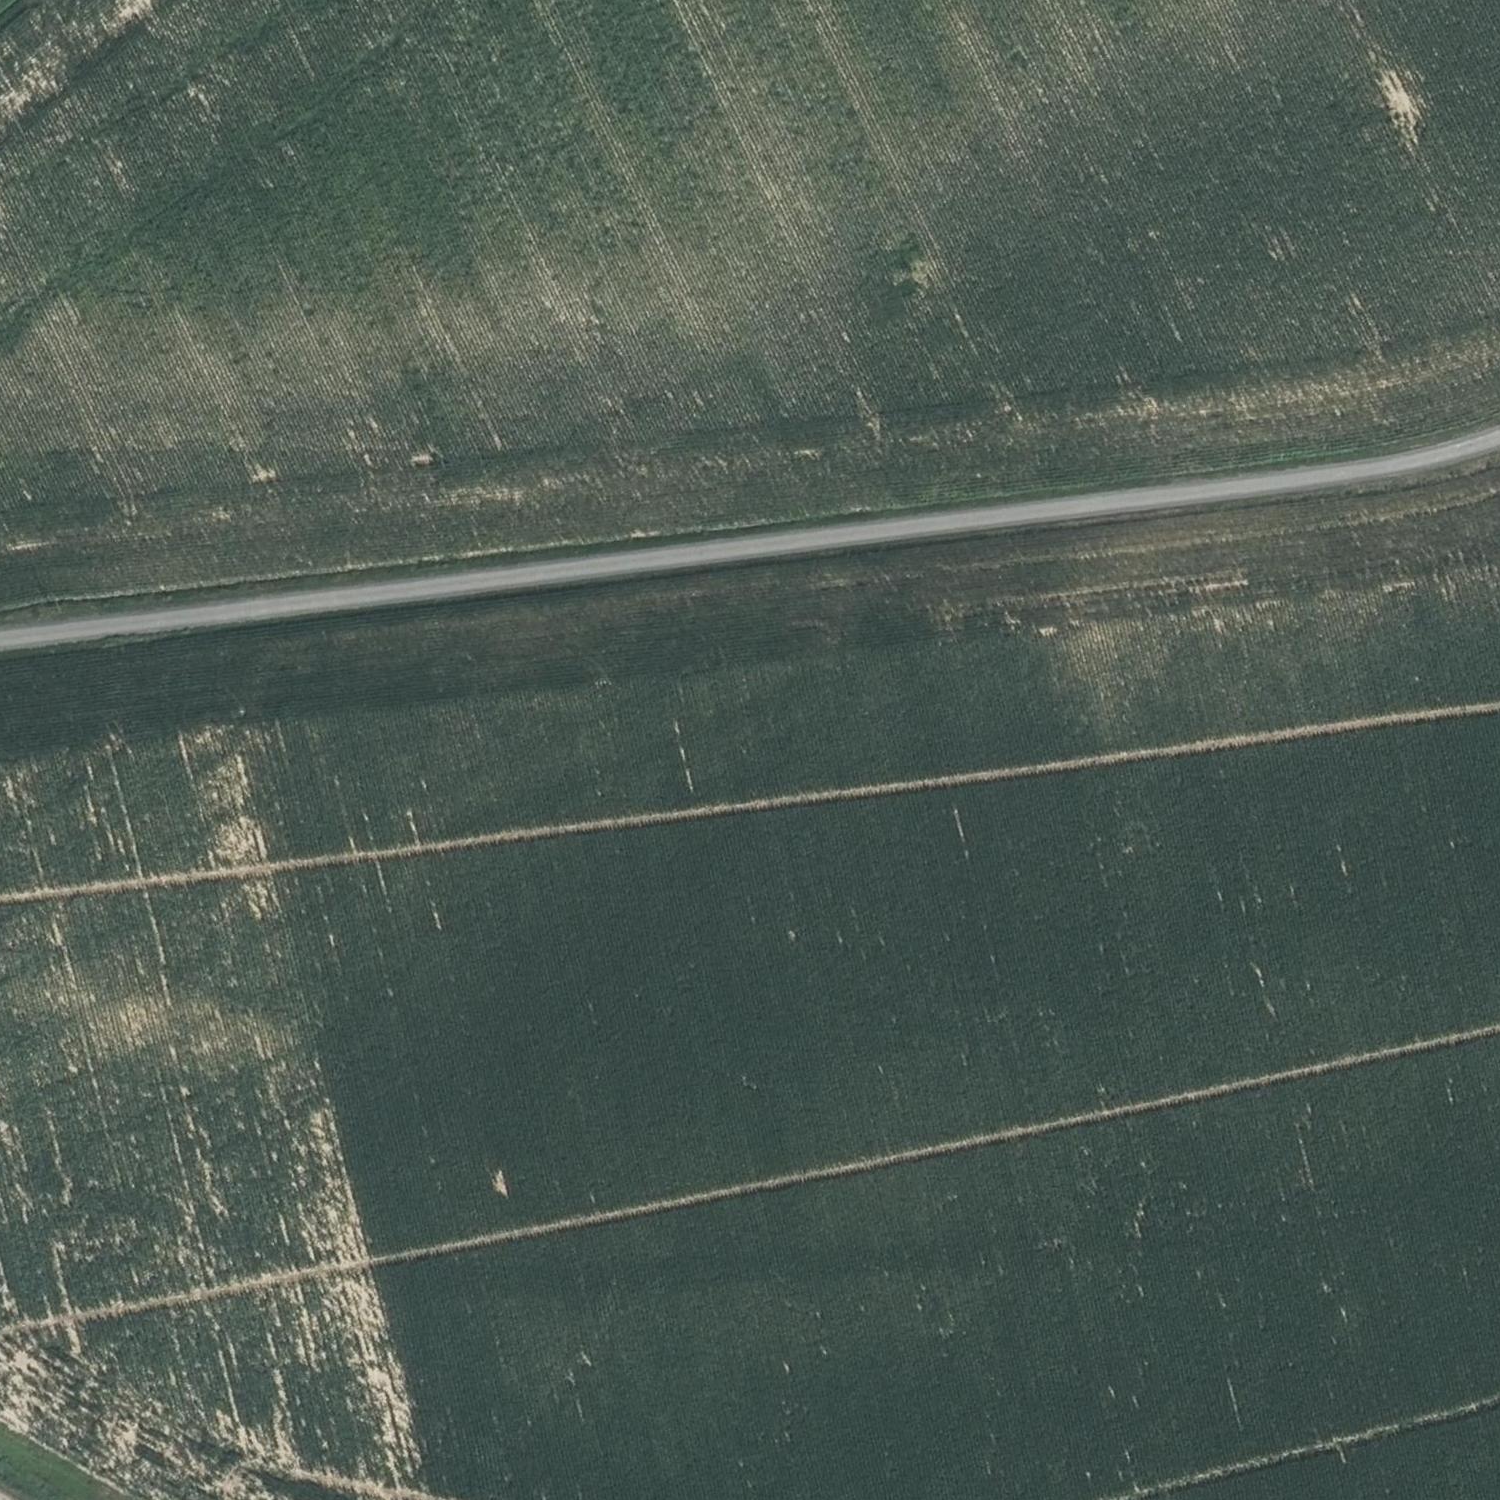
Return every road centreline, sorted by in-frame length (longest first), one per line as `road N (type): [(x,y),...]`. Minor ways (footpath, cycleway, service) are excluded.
road 1 (unclassified): [(0,648),(446,588),(968,532),(1389,471),(1499,444)]

